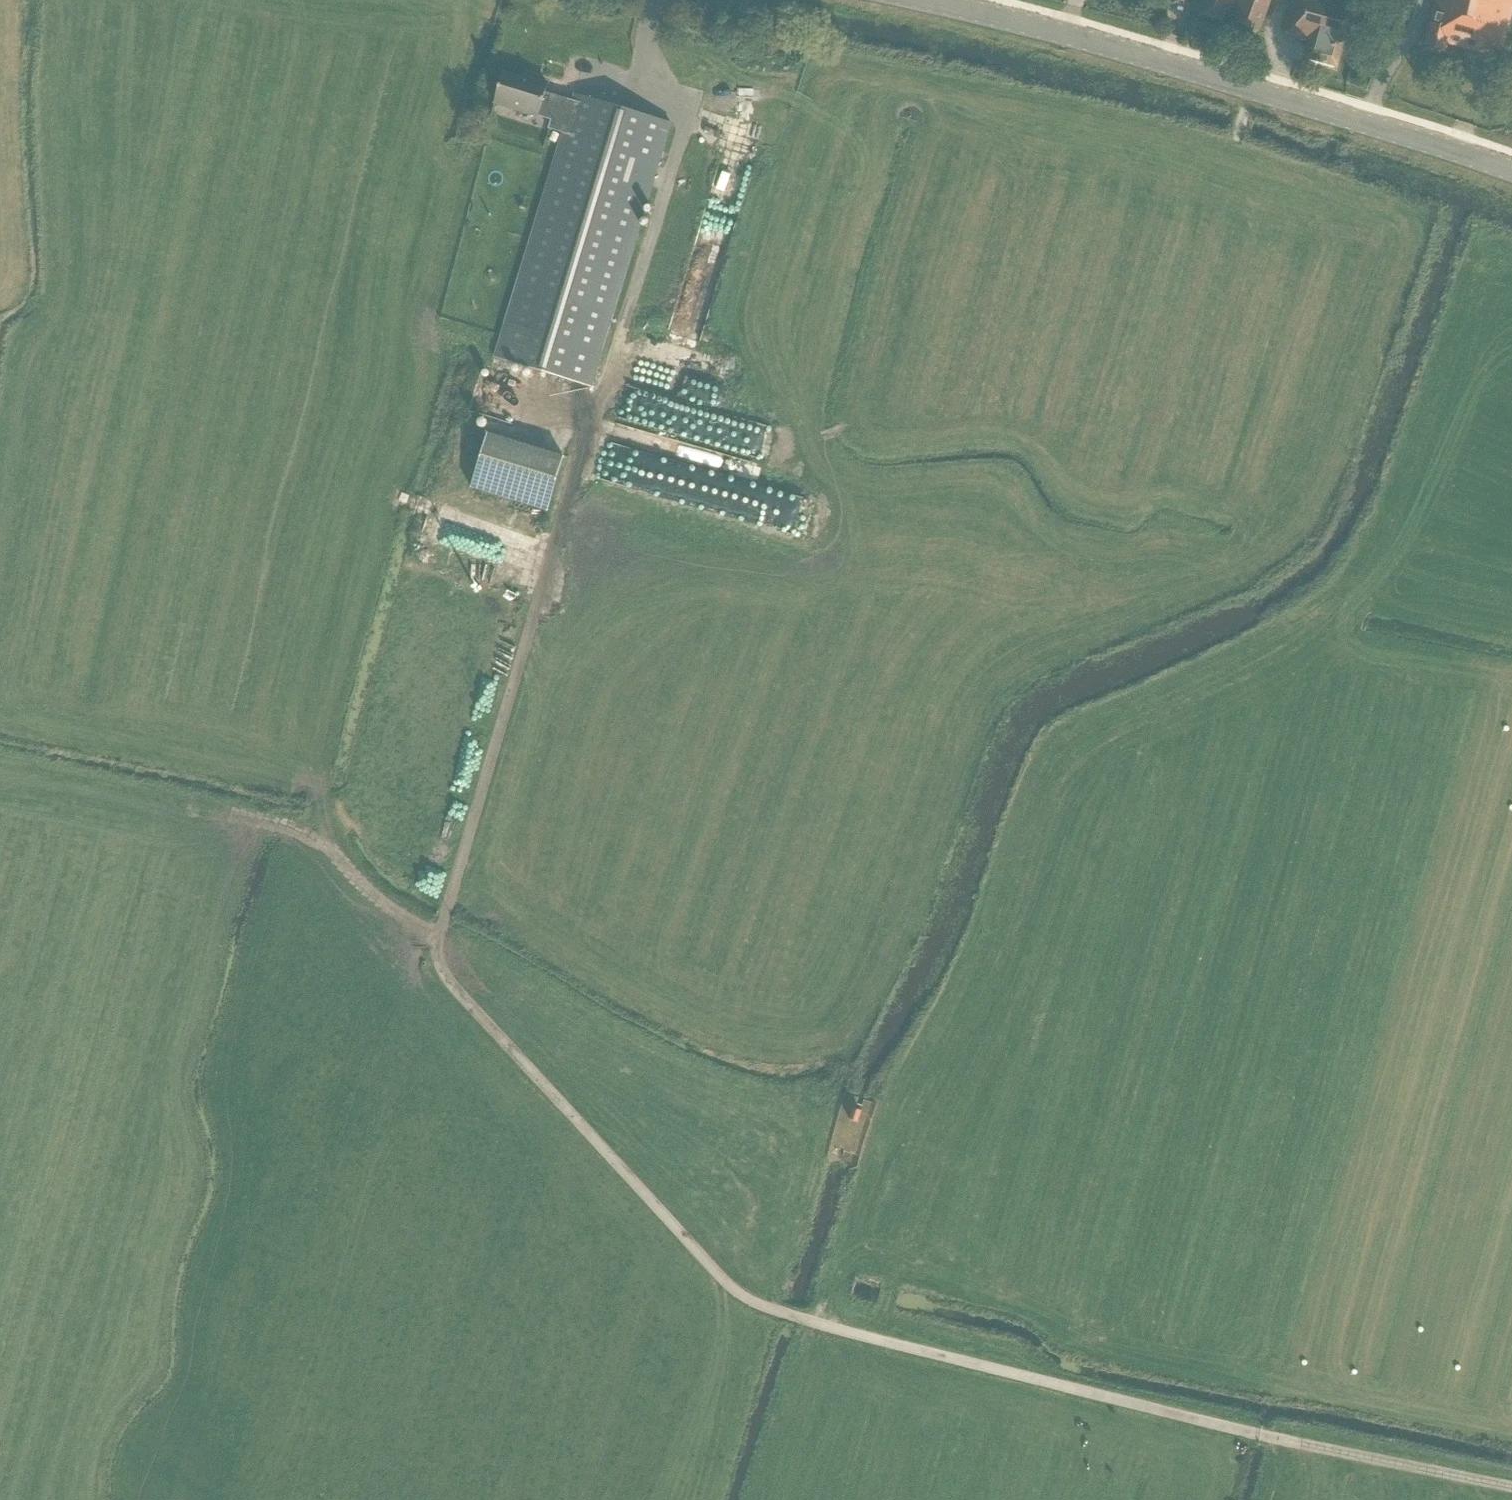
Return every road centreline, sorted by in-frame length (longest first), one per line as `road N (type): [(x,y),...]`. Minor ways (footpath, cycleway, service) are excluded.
road 1 (track): [(1511,1488),(1247,1433),(772,1310),(742,1295),(708,1263),(447,978),(438,933),(596,400)]
road 2 (tertiary): [(1511,172),(1061,33),(918,0)]
road 3 (track): [(438,933),(371,892),(301,832),(241,814)]

